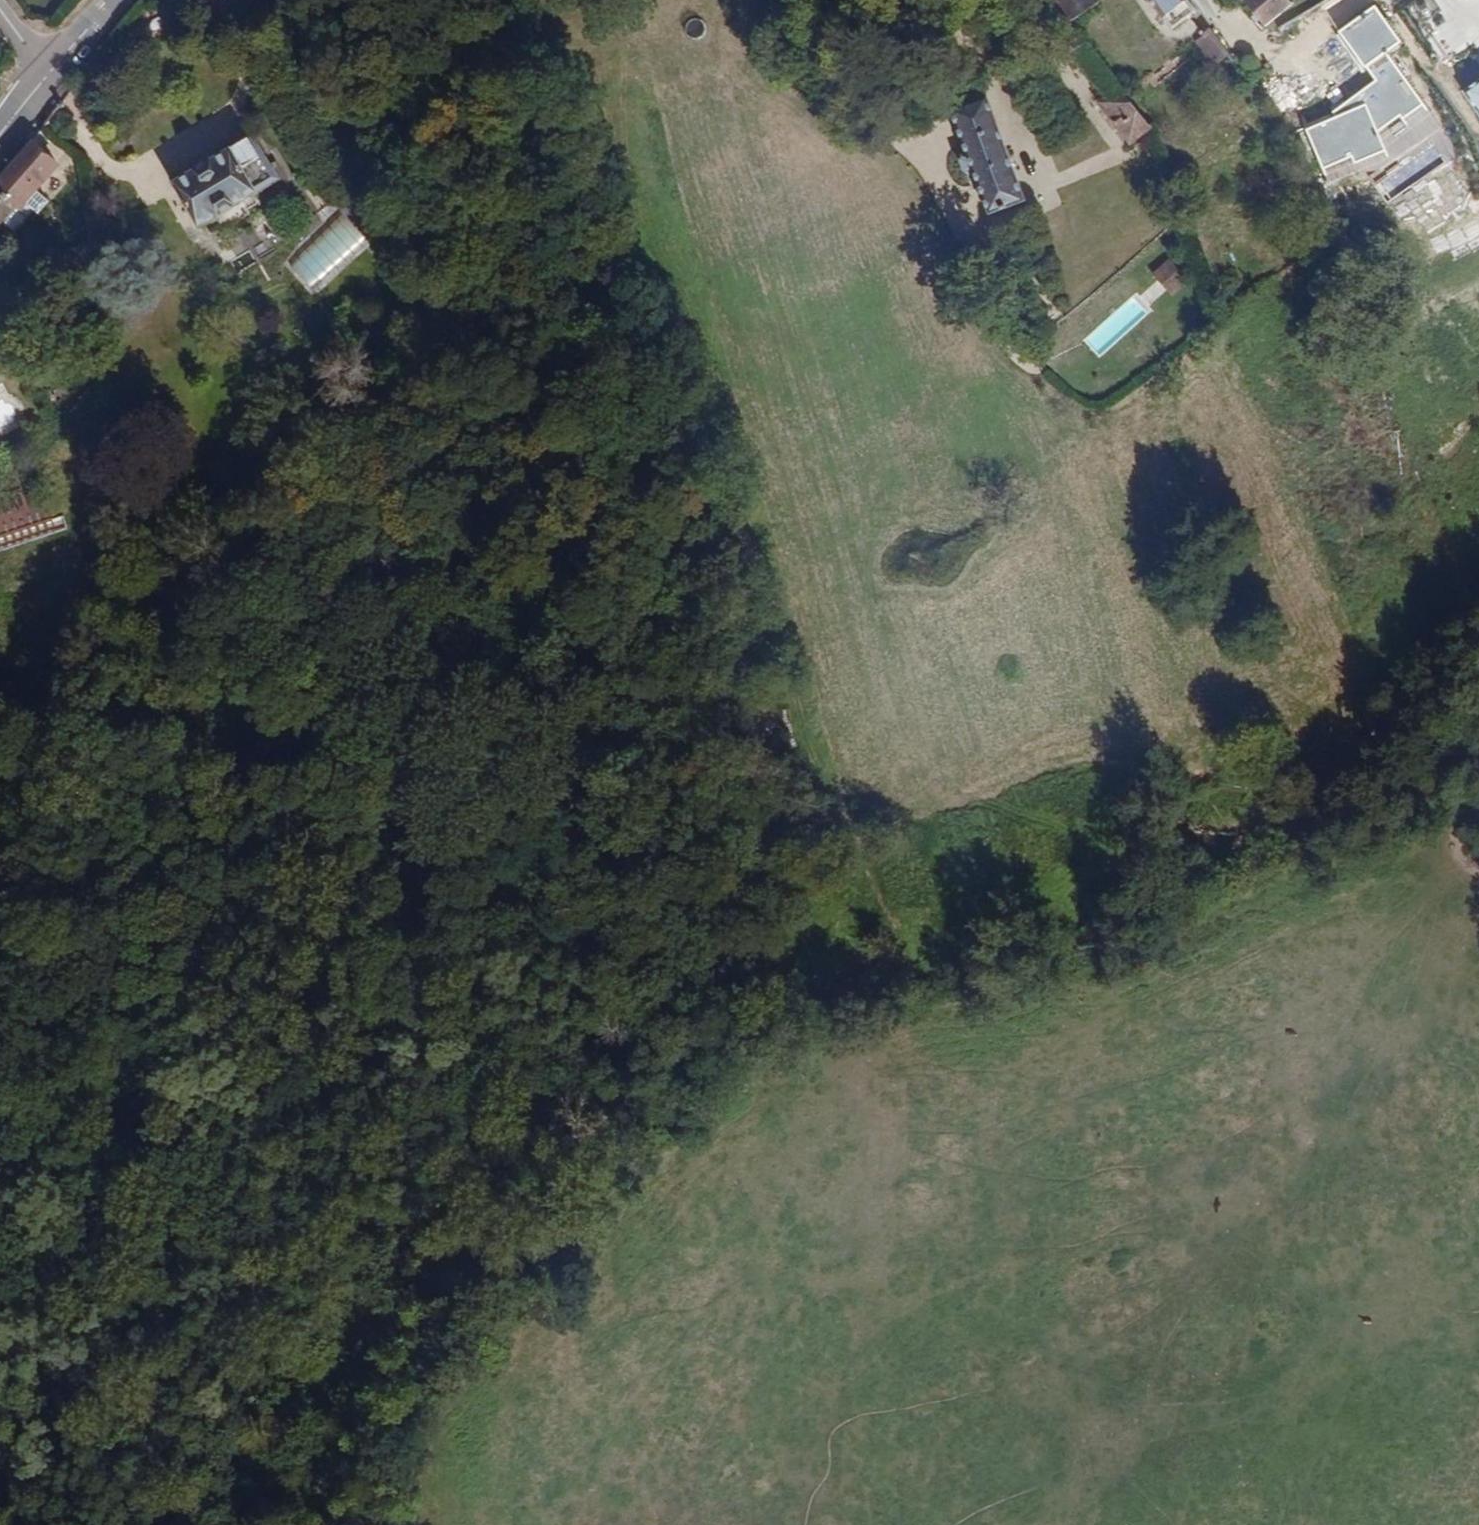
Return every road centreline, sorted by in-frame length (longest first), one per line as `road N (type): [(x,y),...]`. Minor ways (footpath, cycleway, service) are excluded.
road 1 (residential): [(126,0),(0,135)]

